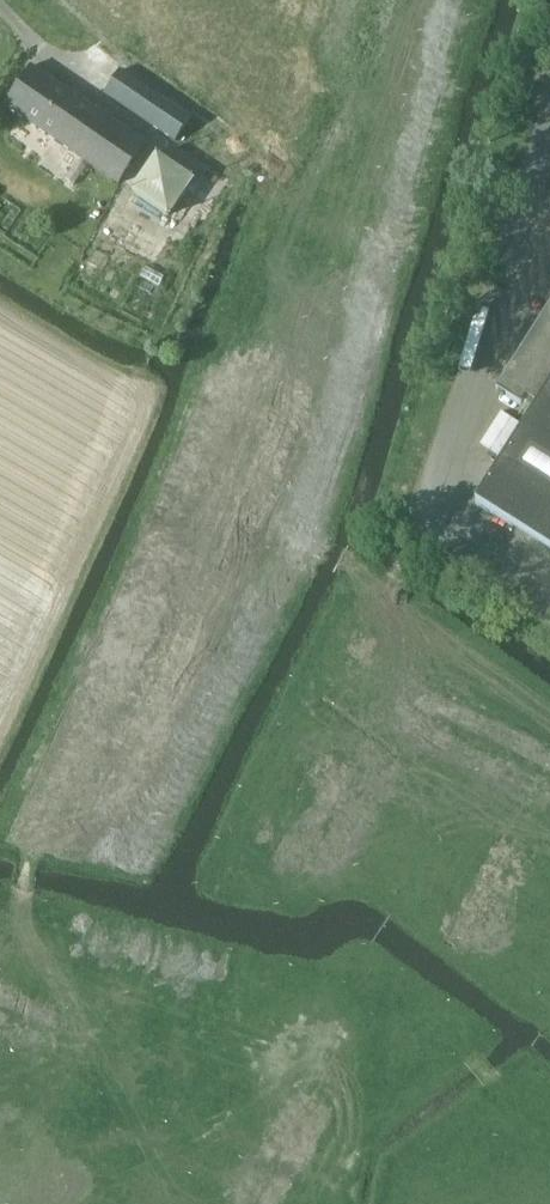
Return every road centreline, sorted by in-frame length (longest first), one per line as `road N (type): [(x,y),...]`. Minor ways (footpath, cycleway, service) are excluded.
road 1 (track): [(190,1203),(215,1142),(299,1070),(478,854),(465,747)]
road 2 (residential): [(549,721),(388,605)]

